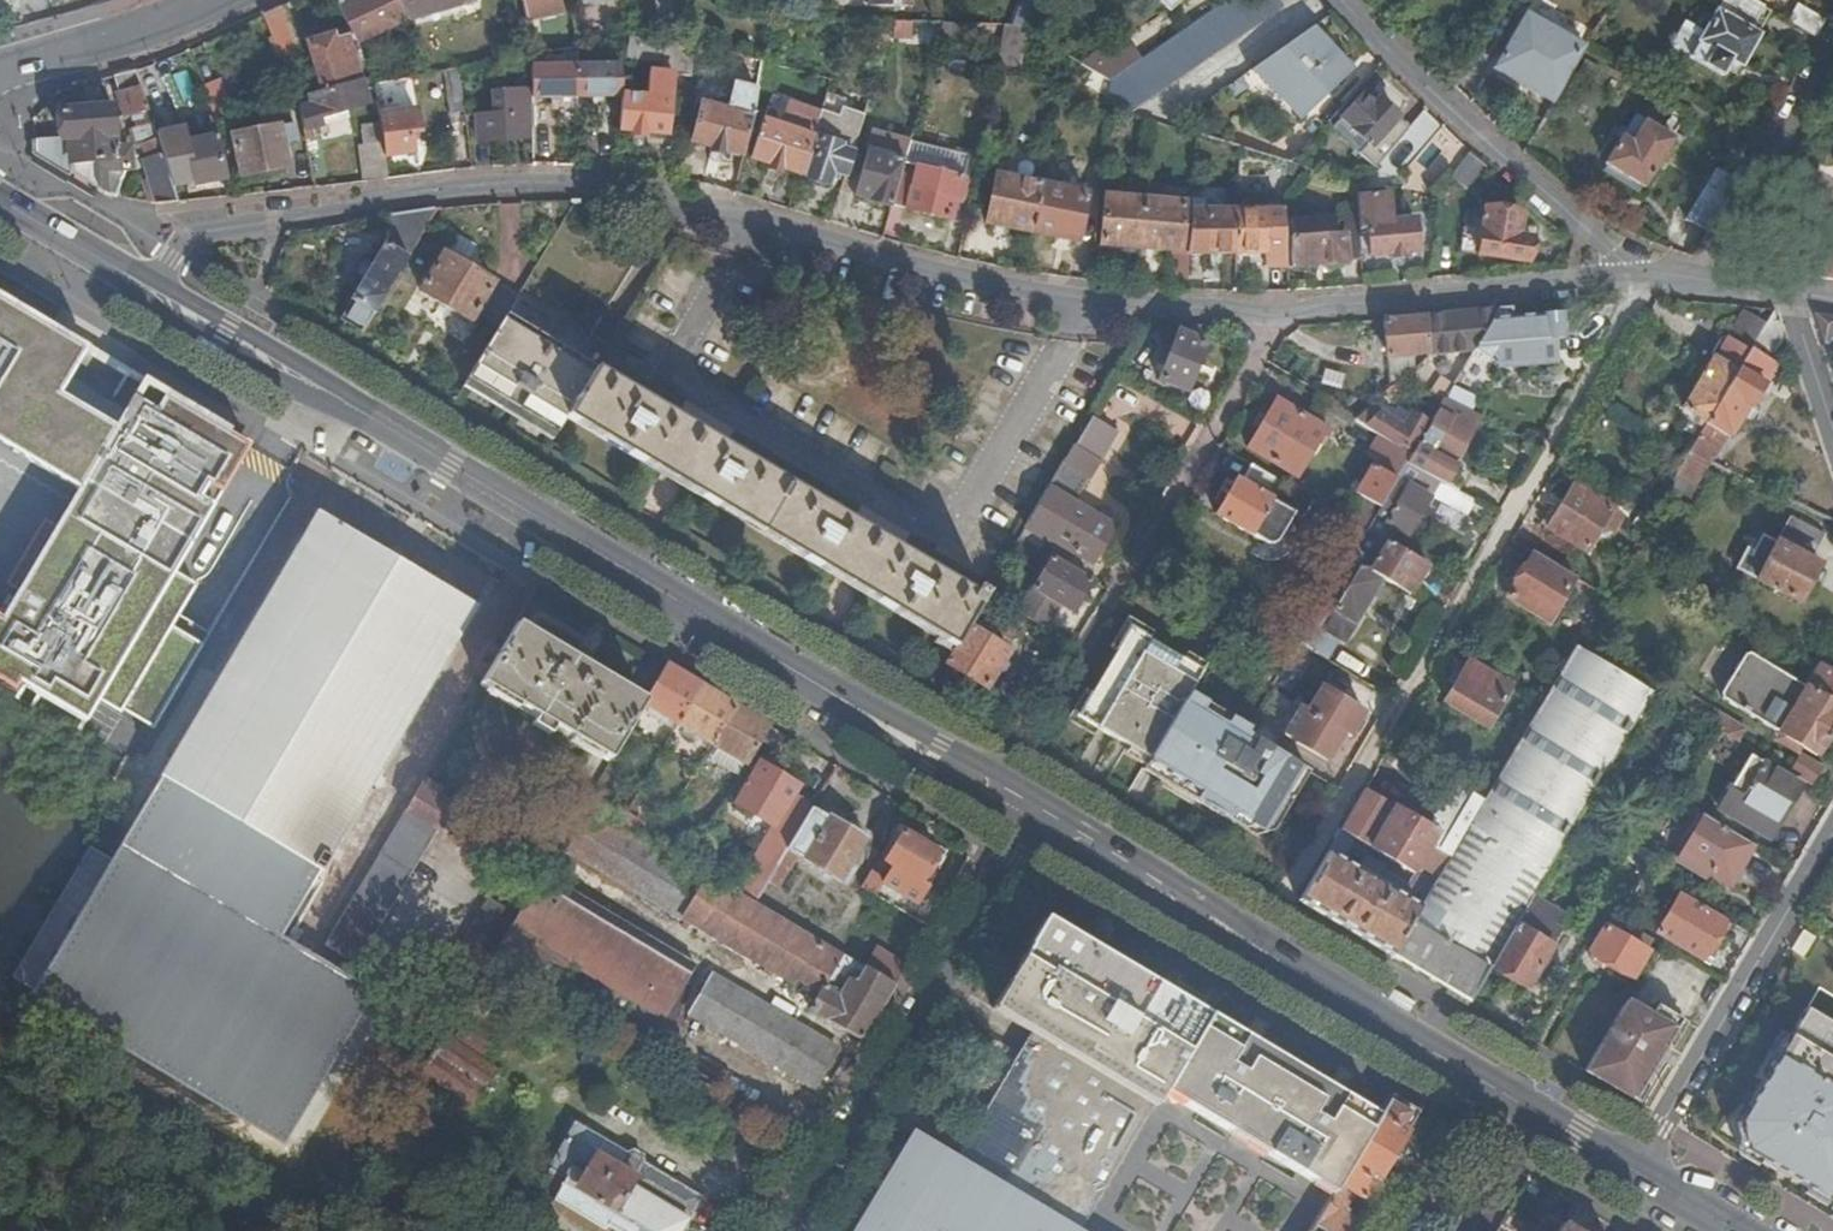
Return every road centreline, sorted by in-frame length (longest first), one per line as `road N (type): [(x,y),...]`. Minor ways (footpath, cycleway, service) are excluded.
road 1 (residential): [(156,291),(179,250),(201,232),(517,186),(635,189),(1019,300),(1274,315)]
road 2 (secondary): [(1006,789),(156,291)]
road 3 (residential): [(1641,283),(1261,944)]
road 4 (residential): [(1274,315),(1006,789)]
road 5 (residential): [(795,1230),(1039,808)]
road 6 (secondary): [(1638,1172),(1261,944)]
road 7 (residential): [(1340,0),(1641,283)]
road 8 (residential): [(1832,813),(1638,1172)]
road 9 (residential): [(1274,315),(1641,283)]
road 10 (residential): [(1690,288),(1832,52)]
road 11 (secondary): [(1261,944),(1039,808)]
road 12 (tertiary): [(203,0),(0,70)]
road 13 (secondary): [(156,291),(0,200)]
road 14 (residential): [(1790,299),(1832,438)]

